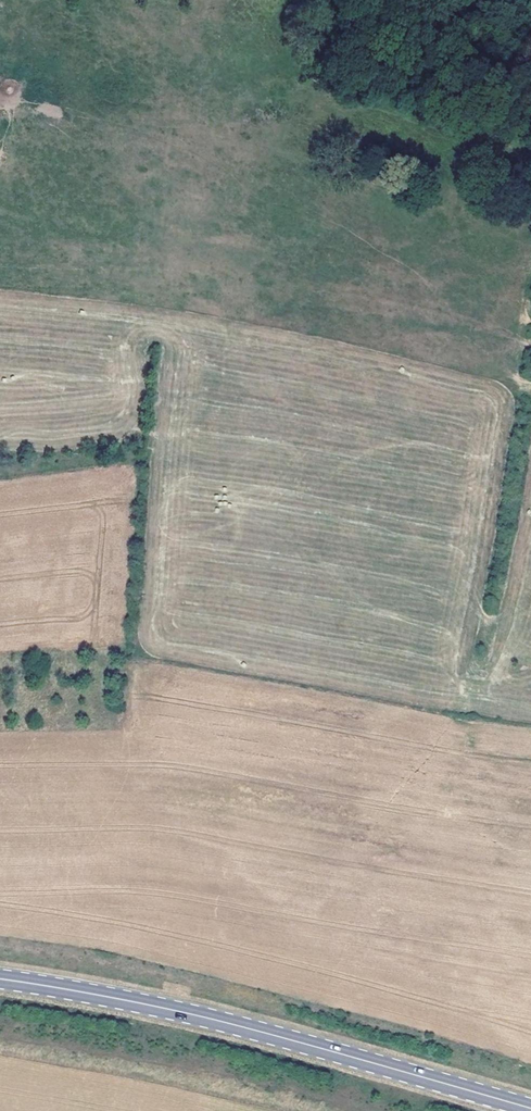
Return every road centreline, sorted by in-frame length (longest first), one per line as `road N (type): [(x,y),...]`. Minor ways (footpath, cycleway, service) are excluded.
road 1 (primary): [(530,1108),(154,1010),(0,986)]

